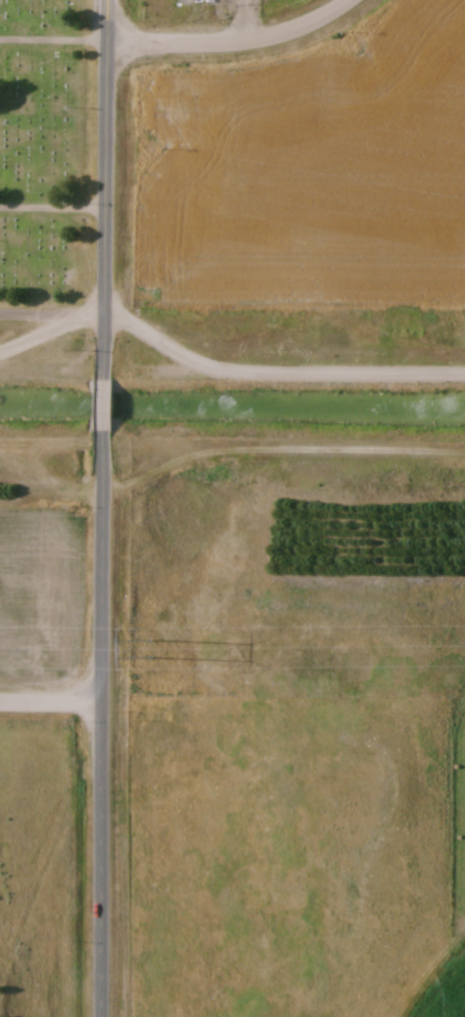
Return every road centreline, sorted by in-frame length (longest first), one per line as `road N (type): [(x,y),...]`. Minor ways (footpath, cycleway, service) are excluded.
road 1 (tertiary): [(103,1016),(107,433)]
road 2 (tertiary): [(107,380),(109,0)]
road 3 (tertiary): [(109,44),(287,33),(347,0)]

